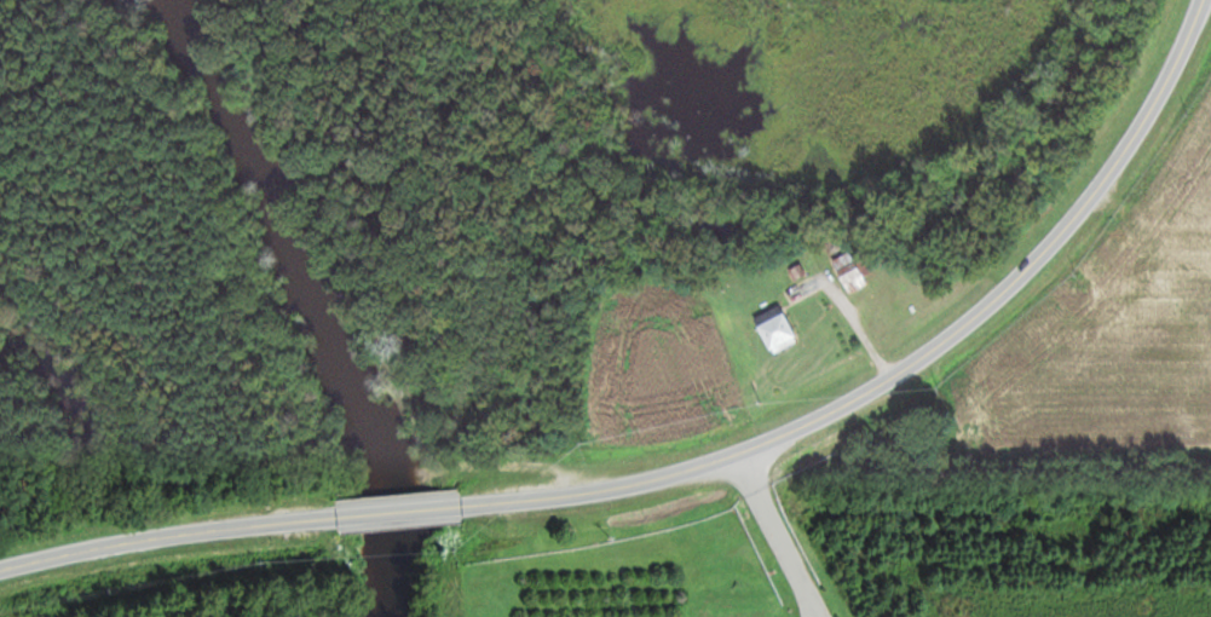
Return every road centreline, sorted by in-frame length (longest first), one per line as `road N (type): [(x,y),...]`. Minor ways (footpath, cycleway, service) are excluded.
road 1 (residential): [(460,509),(567,498),(693,472),(805,428),(922,359),(1019,281),(1074,221),(1155,102),(1205,0)]
road 2 (residential): [(0,571),(133,543),(335,520)]
road 3 (residential): [(1092,197),(1165,248),(1165,295),(1194,364),(1210,370)]
road 4 (residential): [(335,520),(460,509)]

